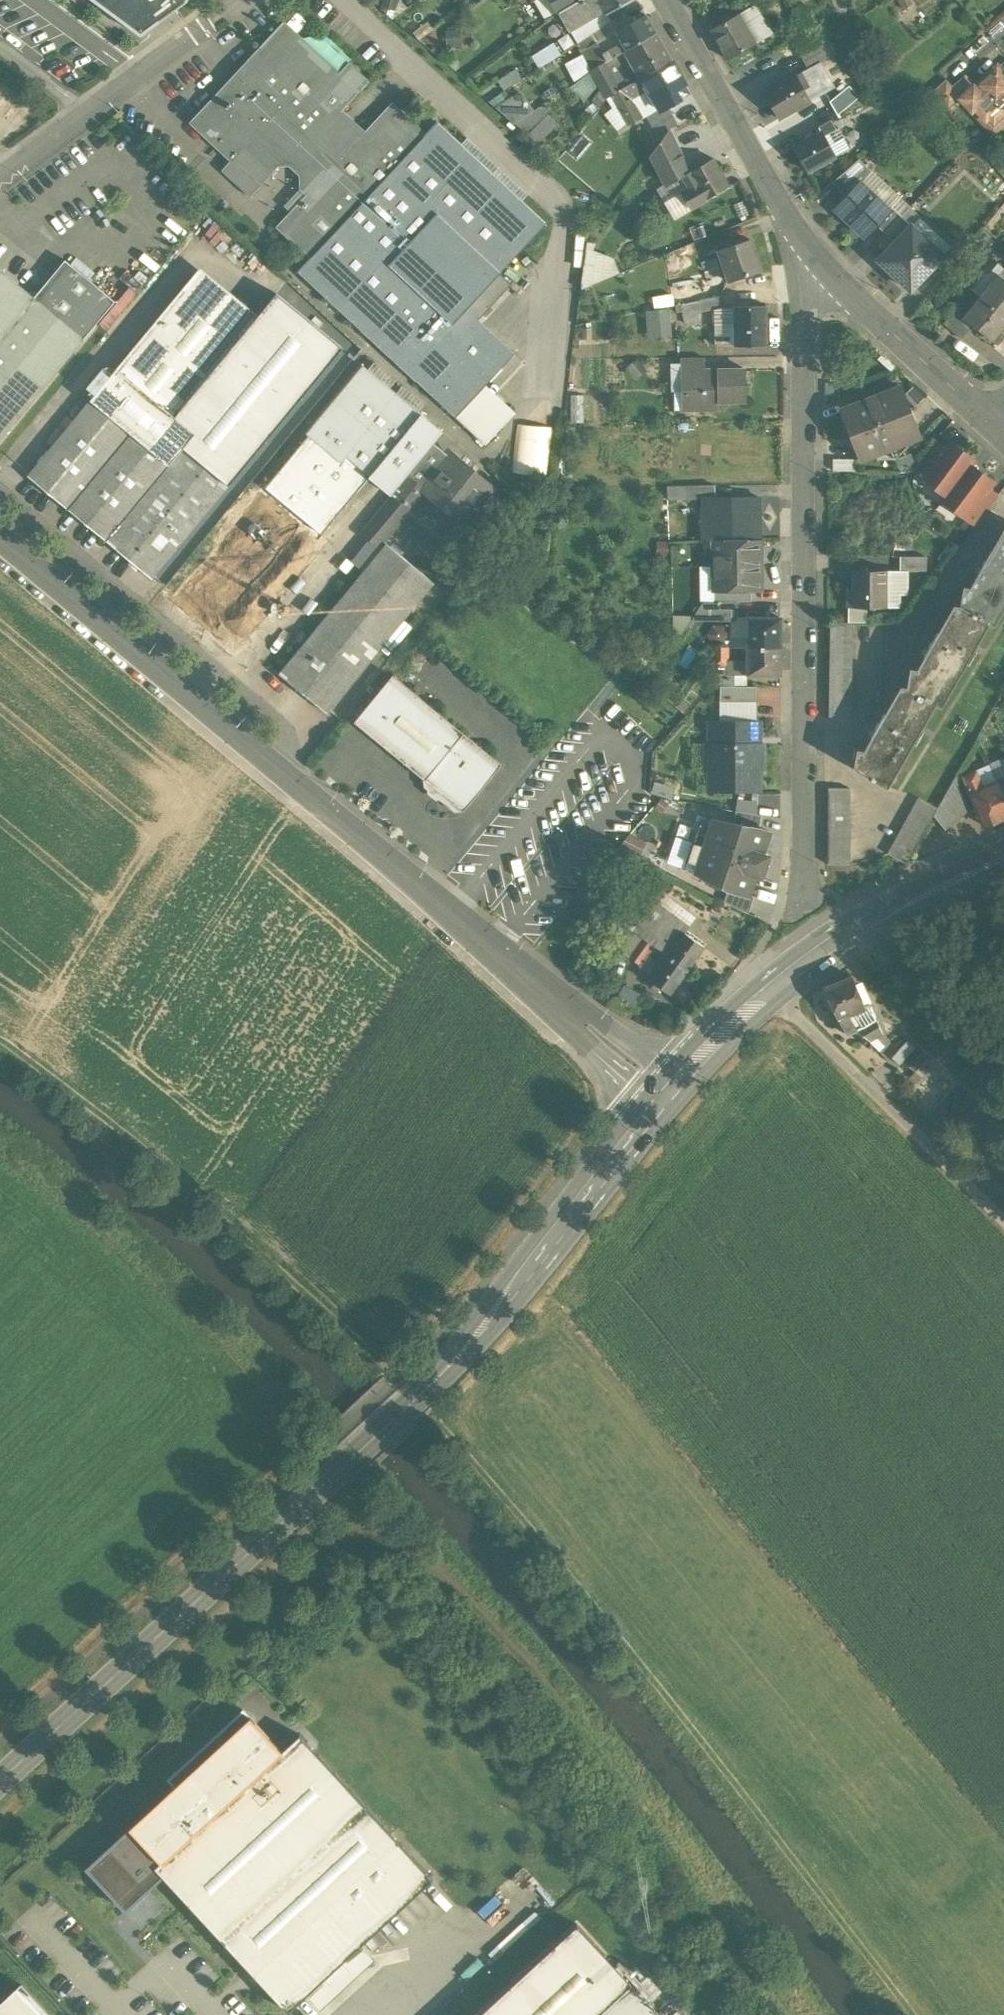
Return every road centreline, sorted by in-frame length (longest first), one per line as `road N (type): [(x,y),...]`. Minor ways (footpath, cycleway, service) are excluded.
road 1 (track): [(0,1036),(184,1182),(444,1419),(923,2014)]
road 2 (secondary): [(657,1101),(496,1311),(418,1397),(0,1782)]
road 3 (unclassified): [(657,1101),(477,930),(0,539)]
road 4 (residential): [(803,244),(806,883)]
road 5 (secondary): [(1003,855),(890,902),(819,951),(657,1101)]
road 6 (unclassified): [(0,176),(239,0)]
road 7 (residential): [(659,0),(803,244)]
road 8 (residential): [(803,244),(992,422)]

